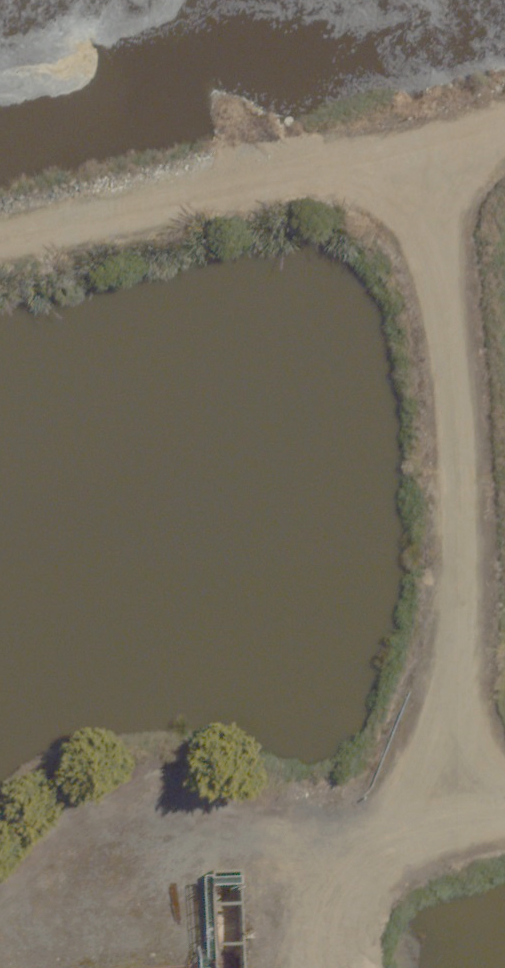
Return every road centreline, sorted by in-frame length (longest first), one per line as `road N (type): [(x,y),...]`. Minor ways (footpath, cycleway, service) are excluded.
road 1 (track): [(446,799),(464,485),(448,290),(424,175)]
road 2 (track): [(504,126),(469,137),(424,175),(362,165),(0,241)]
road 3 (track): [(334,967),(348,901),(446,799),(504,805)]

